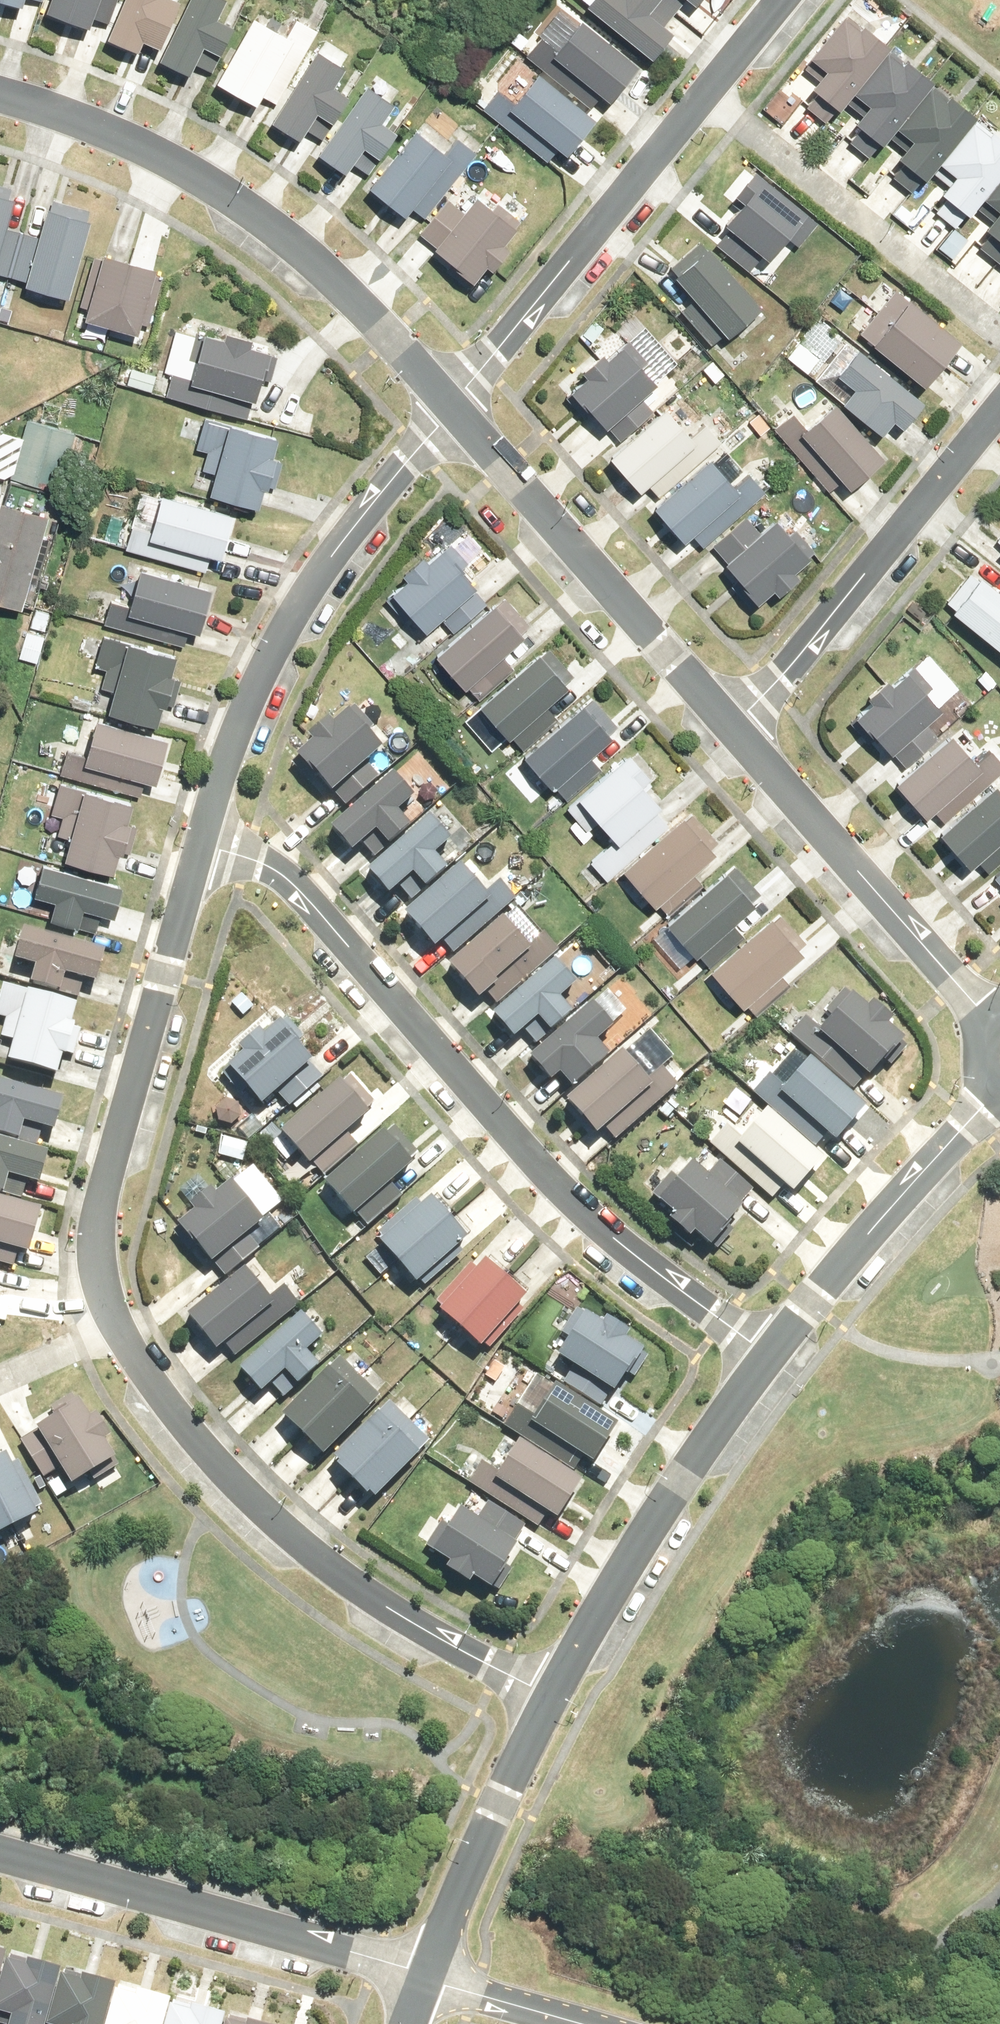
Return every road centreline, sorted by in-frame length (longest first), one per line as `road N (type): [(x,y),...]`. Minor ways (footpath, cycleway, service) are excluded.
road 1 (residential): [(201,842),(270,865),(295,885),(572,1200),(771,1363)]
road 2 (residential): [(556,1691),(425,1629),(328,1560),(201,1442),(126,1334)]
road 3 (residential): [(453,400),(354,298),(200,179),(132,143),(0,94)]
road 4 (residential): [(201,842),(251,704),(294,620),(453,400)]
road 5 (residential): [(126,1334),(109,1265),(108,1177),(201,842)]
road 6 (residential): [(428,1981),(0,1856)]
road 7 (residential): [(729,718),(453,400)]
road 8 (residential): [(999,409),(766,686),(729,718)]
road 9 (residential): [(997,1027),(729,718)]
road 10 (residential): [(771,1363),(677,1494),(556,1691)]
road 11 (residential): [(453,400),(706,101)]
road 12 (residential): [(706,101),(999,338)]
road 13 (residential): [(999,1092),(771,1363)]
road 14 (residential): [(556,1691),(498,1798),(428,1981)]
road 15 (residential): [(590,2023),(428,1981)]
road 16 (residential): [(126,1334),(0,1385)]
road 17 (residential): [(706,101),(787,0)]

